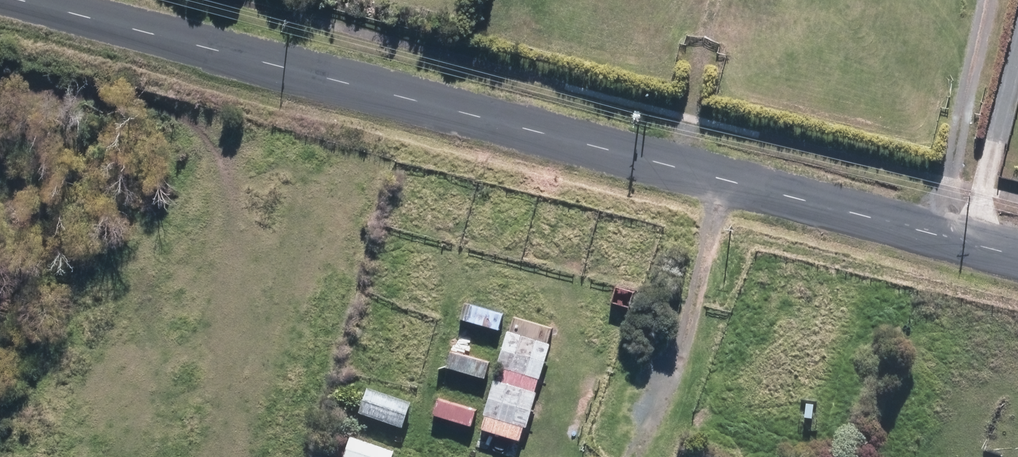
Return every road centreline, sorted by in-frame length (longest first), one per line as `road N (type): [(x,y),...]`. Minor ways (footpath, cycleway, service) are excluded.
road 1 (tertiary): [(1017,254),(22,0)]
road 2 (track): [(724,179),(671,375),(619,456)]

